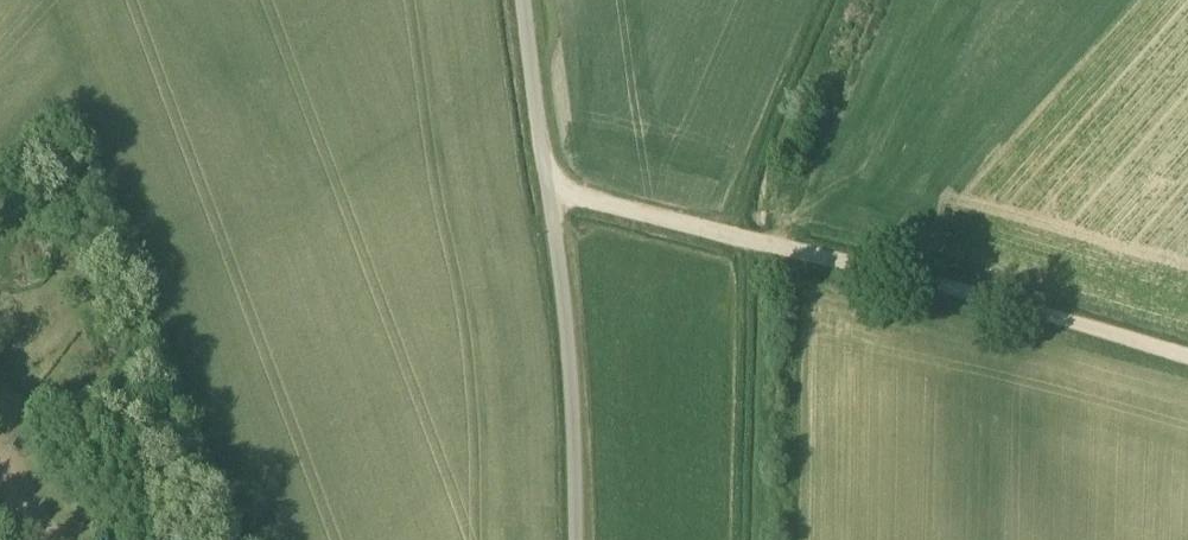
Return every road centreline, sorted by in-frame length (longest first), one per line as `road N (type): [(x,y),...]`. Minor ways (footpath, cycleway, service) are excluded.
road 1 (track): [(549,202),(959,297),(1187,363)]
road 2 (unclassified): [(575,539),(556,247),(519,0)]

